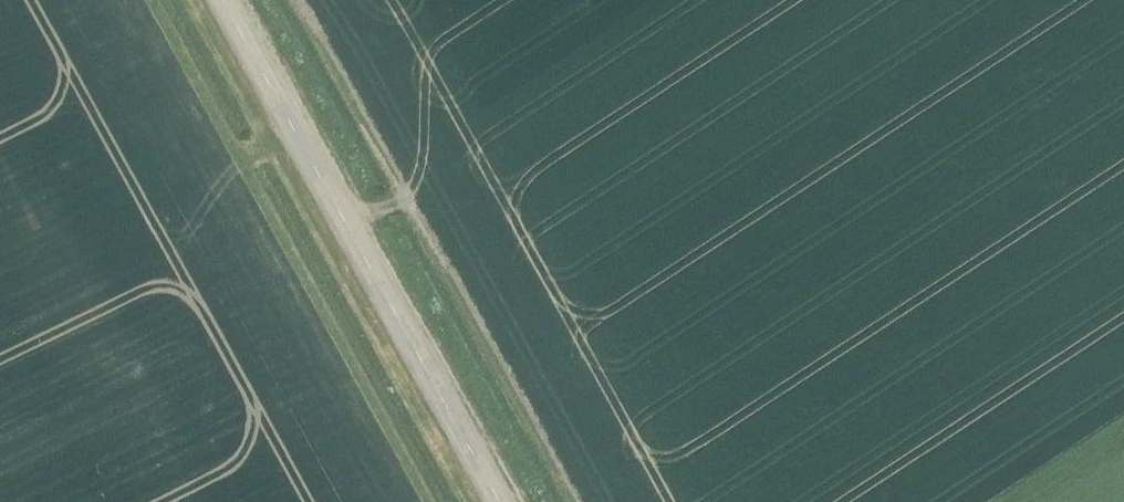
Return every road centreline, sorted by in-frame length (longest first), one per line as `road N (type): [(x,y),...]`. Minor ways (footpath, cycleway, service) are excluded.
road 1 (tertiary): [(501,501),(223,0)]

